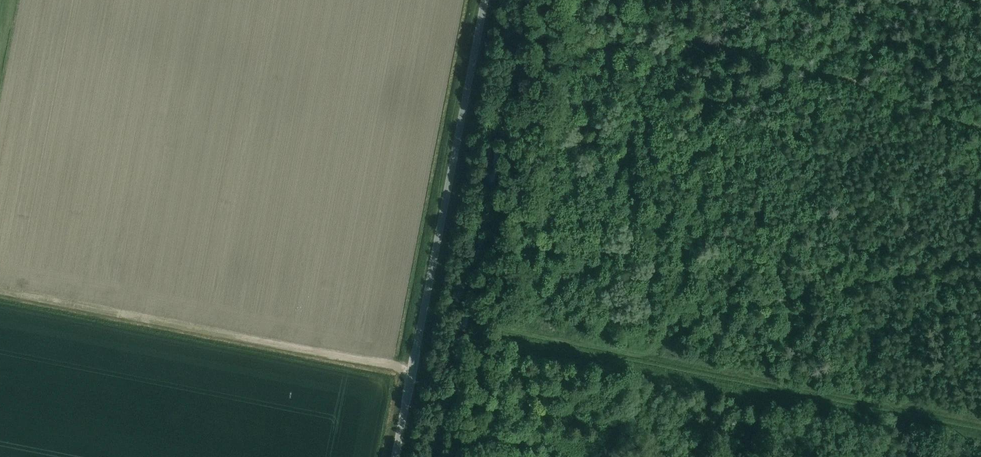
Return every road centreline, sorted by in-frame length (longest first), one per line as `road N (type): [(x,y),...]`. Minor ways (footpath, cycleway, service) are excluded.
road 1 (track): [(980,422),(480,326),(474,330),(484,353),(467,389),(473,428),(454,456)]
road 2 (unclassified): [(395,456),(483,0)]
road 3 (track): [(980,129),(587,6),(588,0)]
road 4 (track): [(647,357),(727,310),(927,272),(980,253)]

